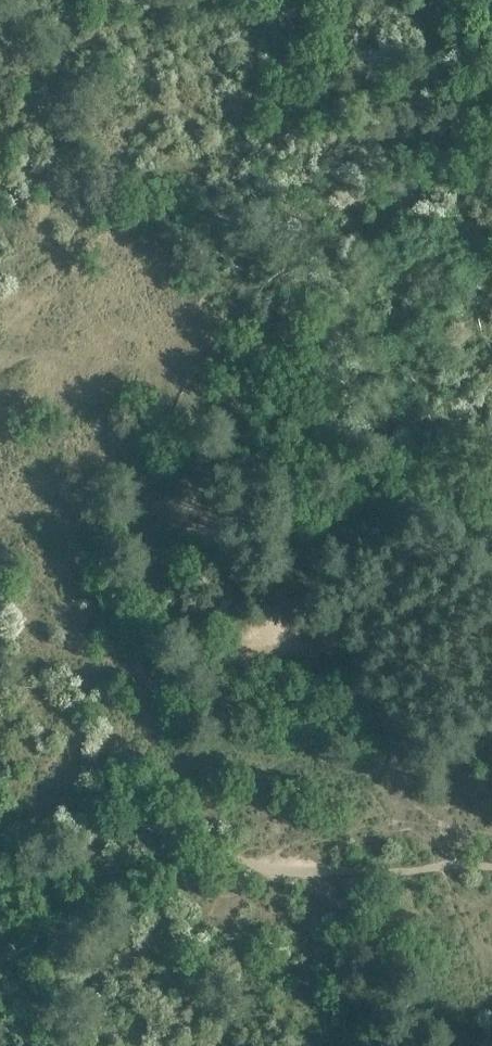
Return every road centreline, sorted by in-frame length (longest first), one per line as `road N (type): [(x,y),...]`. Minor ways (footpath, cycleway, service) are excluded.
road 1 (track): [(491,865),(266,869),(169,831),(123,827),(0,902)]

